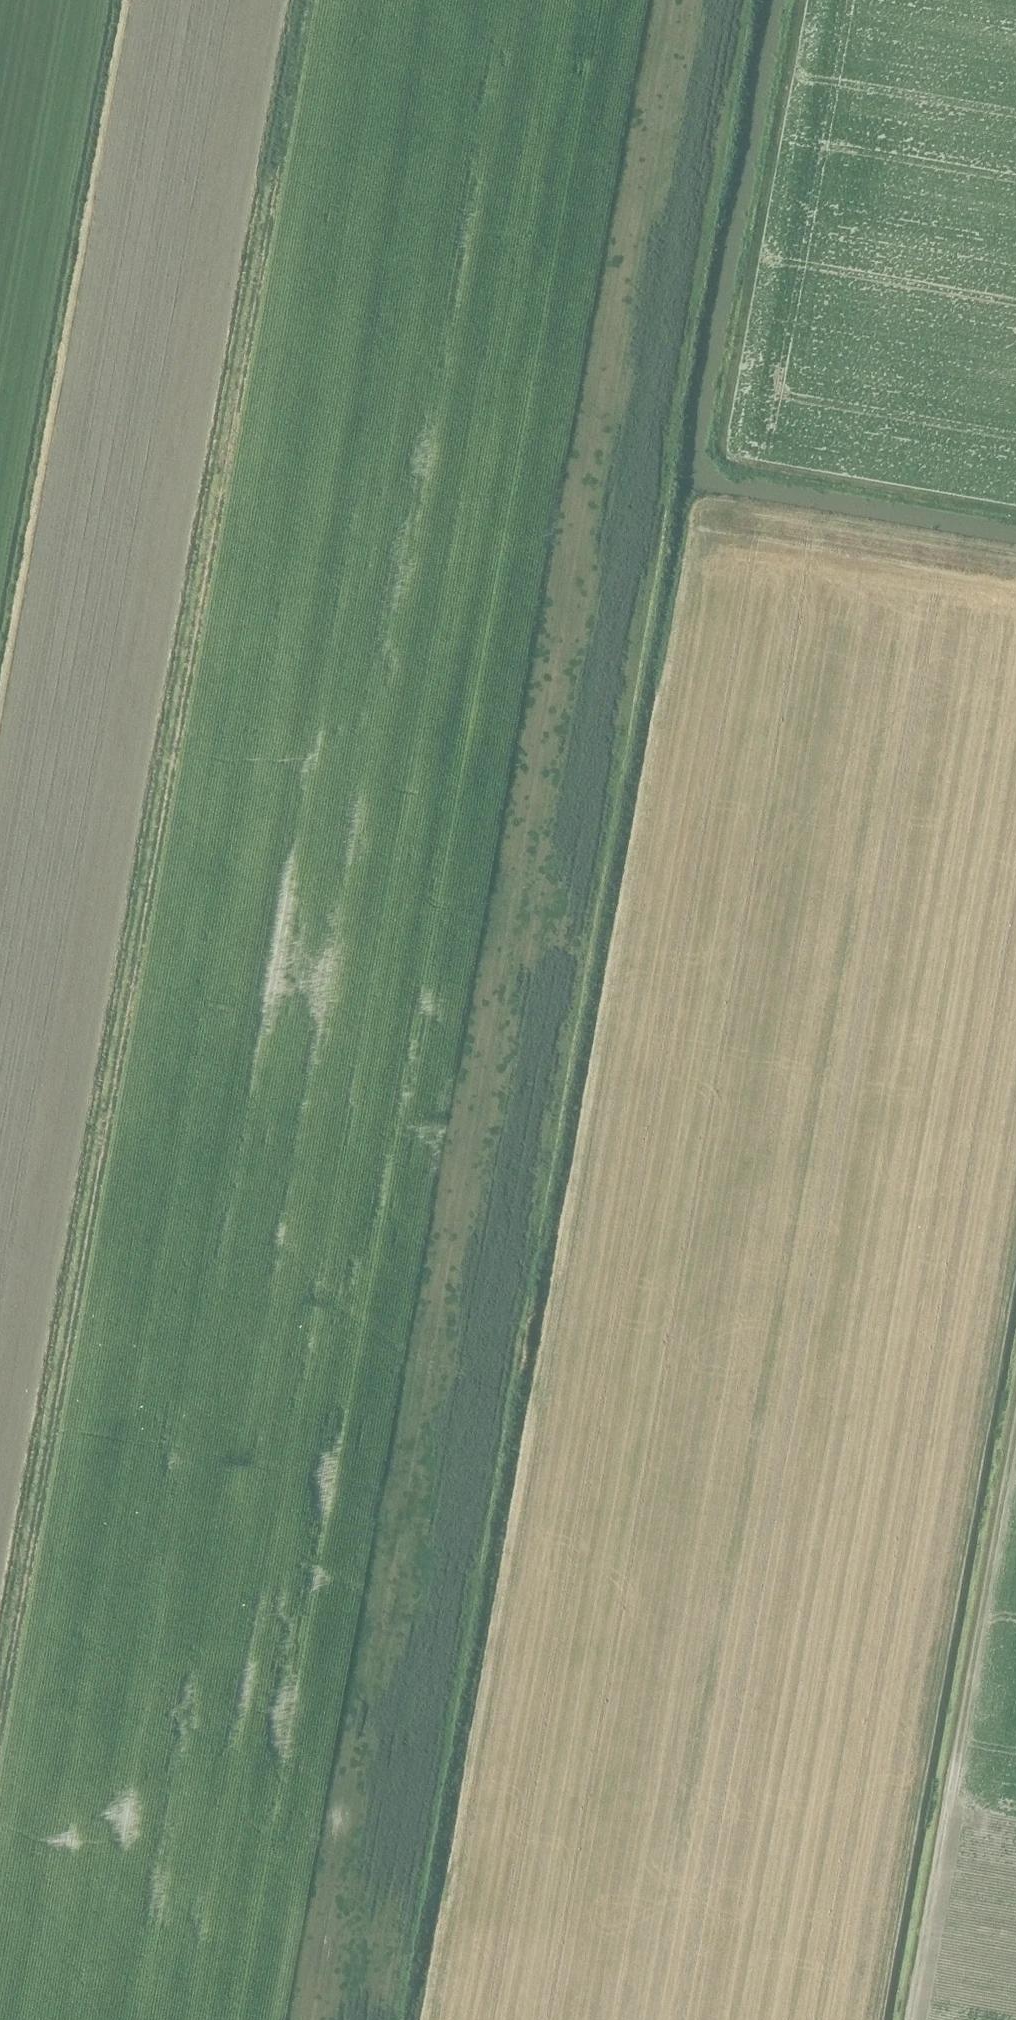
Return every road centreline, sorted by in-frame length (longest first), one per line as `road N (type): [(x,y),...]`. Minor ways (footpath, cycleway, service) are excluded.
road 1 (track): [(914,2019),(1015,1432)]

